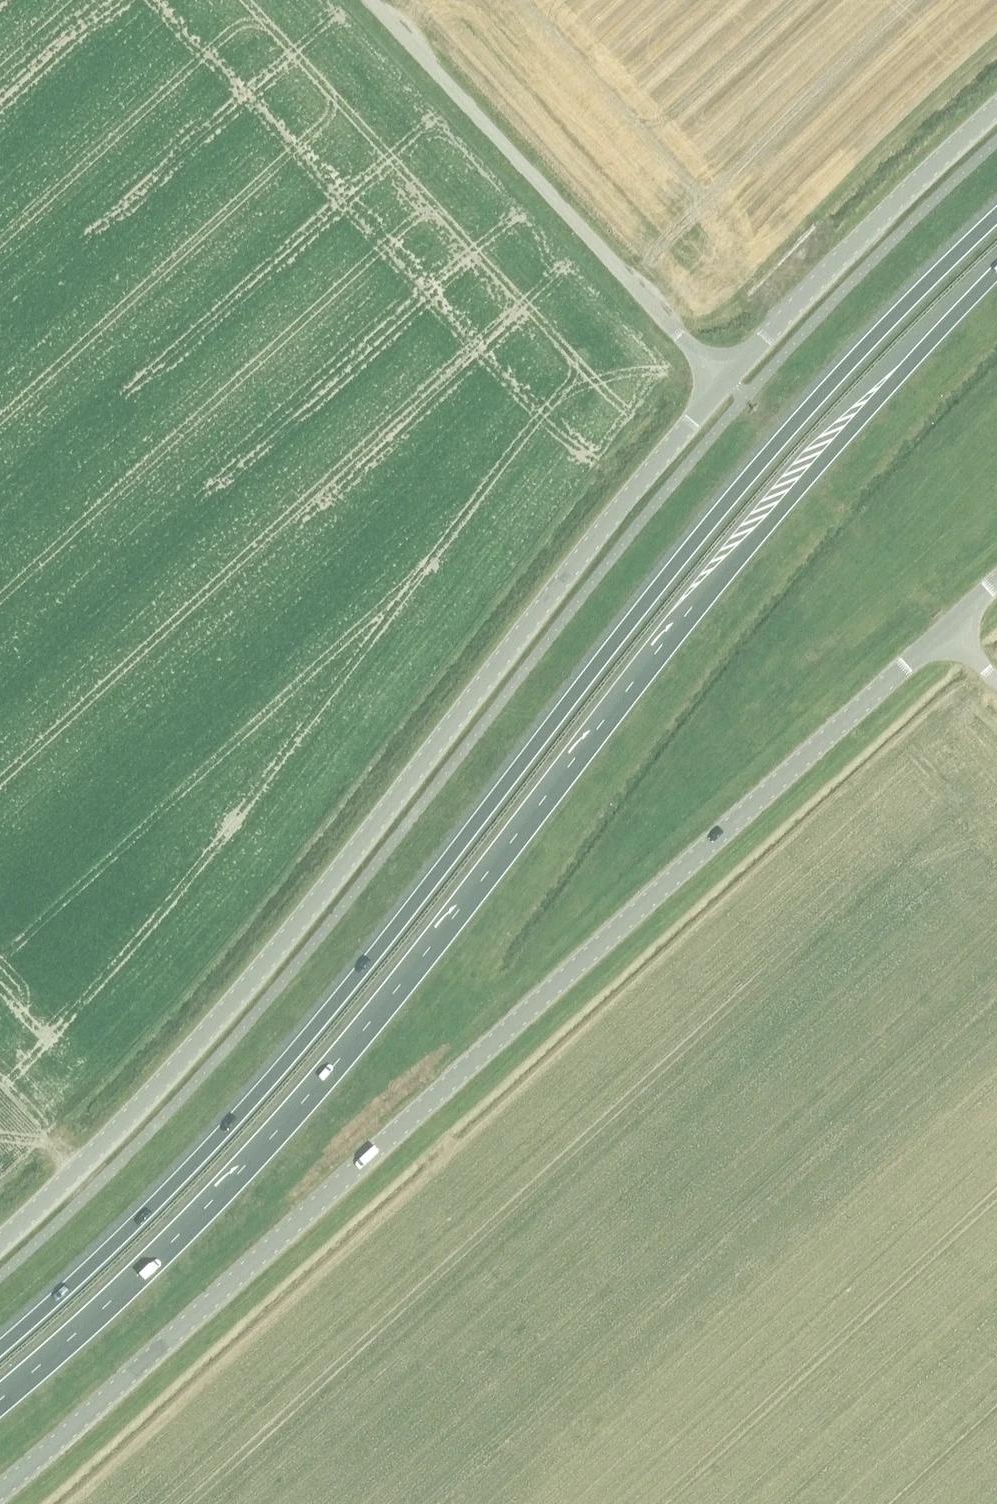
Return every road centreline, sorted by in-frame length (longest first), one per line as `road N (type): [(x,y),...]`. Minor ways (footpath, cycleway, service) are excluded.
road 1 (trunk): [(996,215),(802,414),(673,567),(306,1040),(146,1213),(0,1349)]
road 2 (trunk): [(0,1399),(173,1240),(335,1065),(677,622),(996,270)]
road 3 (unclassified): [(0,1491),(946,629)]
road 4 (unclassified): [(0,1241),(93,1154),(252,981),(722,380)]
road 5 (unclassified): [(722,380),(370,0)]
road 6 (unclassified): [(722,380),(996,108)]

